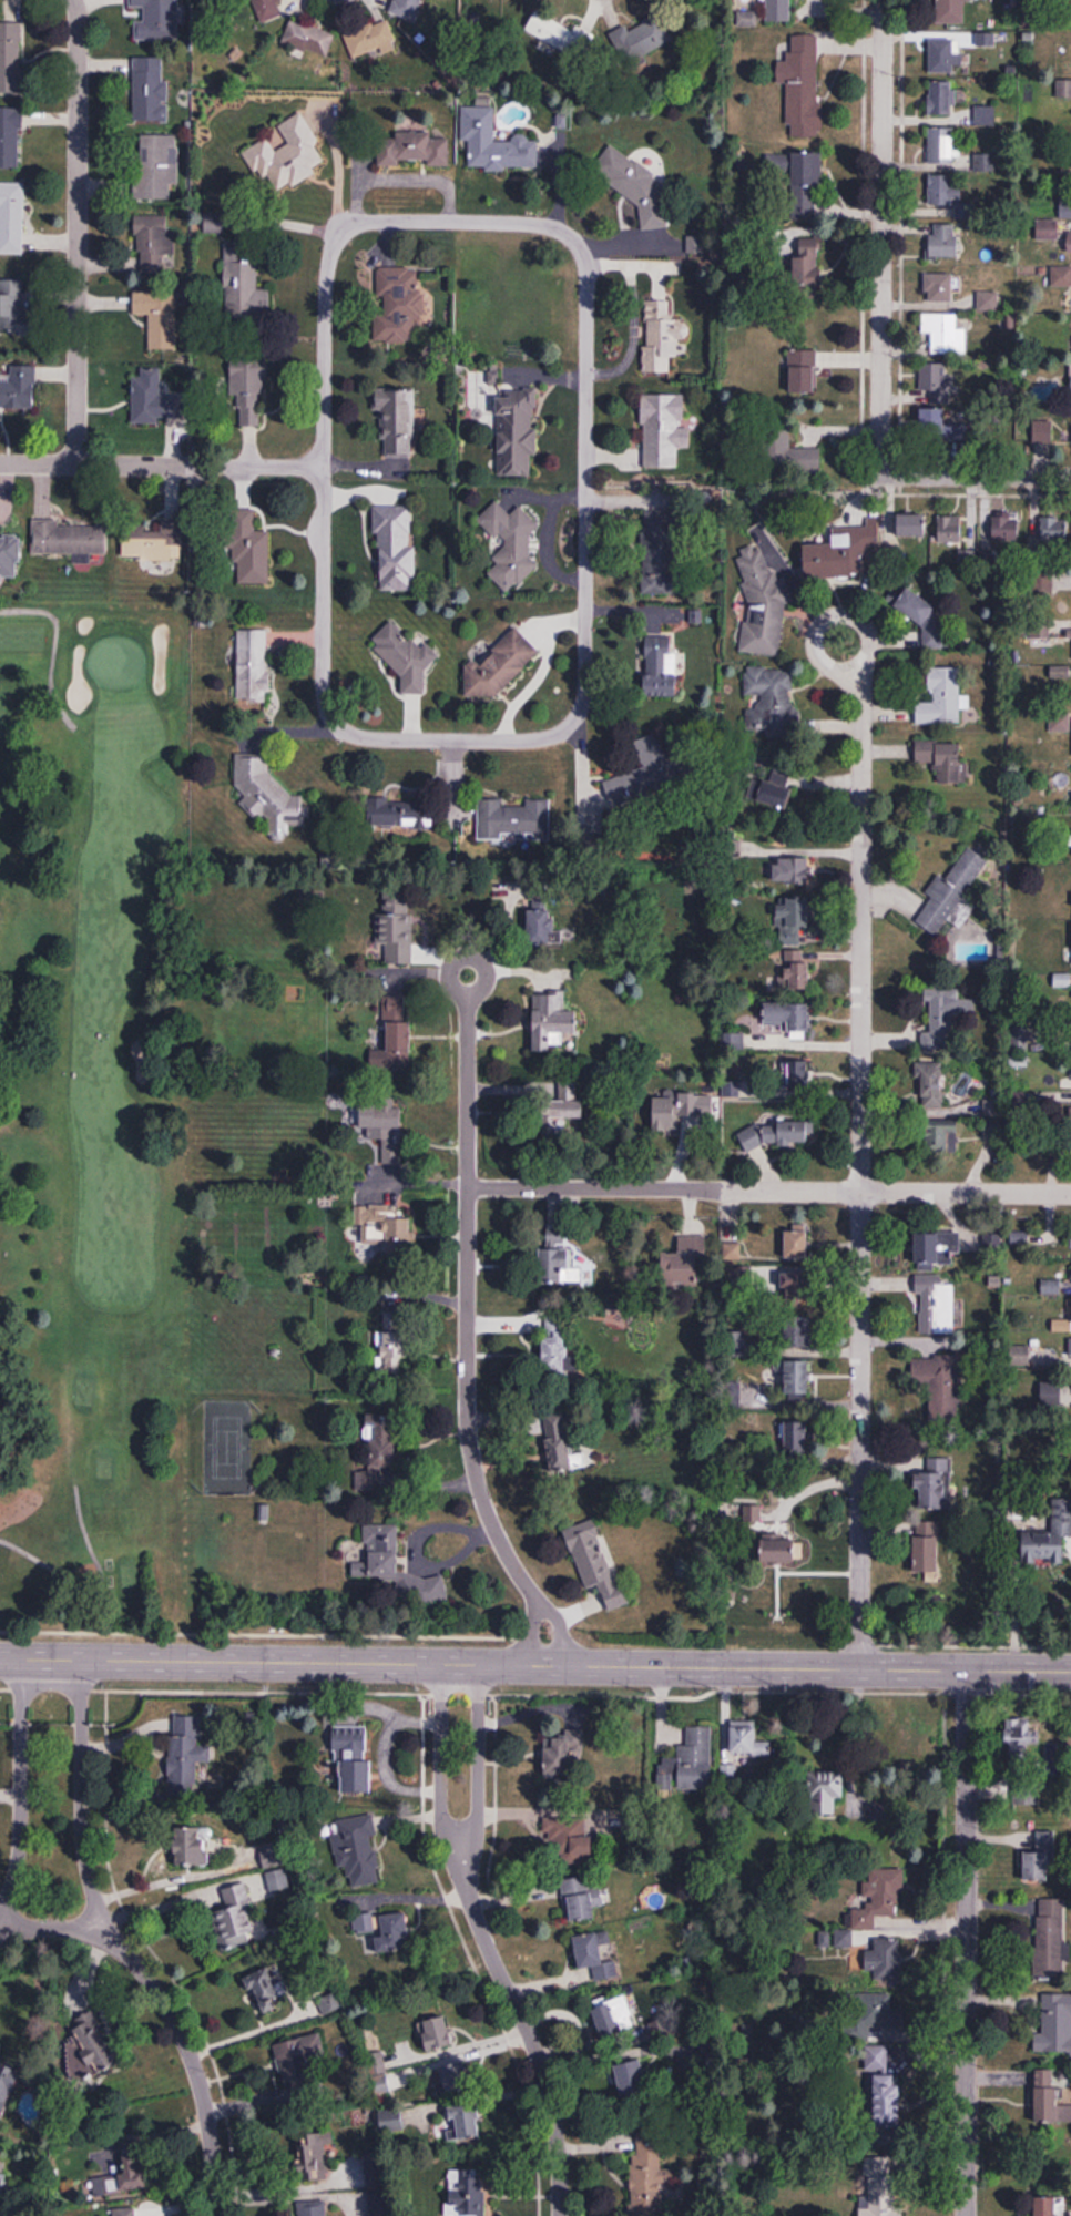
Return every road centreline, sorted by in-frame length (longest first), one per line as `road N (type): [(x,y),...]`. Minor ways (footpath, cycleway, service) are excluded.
road 1 (residential): [(858,1669),(861,707),(825,611)]
road 2 (primary): [(1070,1671),(82,1657)]
road 3 (residential): [(338,725),(364,738),(534,741),(558,734),(580,711),(588,269),(573,239),(540,224),(371,219),(340,234)]
road 4 (residential): [(537,1602),(488,1513),(468,1427),(467,926)]
road 5 (residential): [(1070,1194),(468,1186)]
road 6 (residential): [(968,1671),(965,2215)]
road 7 (residential): [(340,234),(326,270),(323,466),(323,690),(338,725)]
road 8 (residential): [(887,469),(879,452),(885,0)]
road 9 (residential): [(76,467),(75,0)]
road 10 (residential): [(461,1865),(477,1920),(539,2060),(555,2134),(560,2215)]
road 11 (residential): [(323,466),(0,465)]
road 12 (residential): [(219,2215),(202,2087),(184,2038),(141,1968),(105,1932)]
road 13 (residential): [(105,1932),(84,1851),(82,1657)]
road 14 (residential): [(22,1657),(19,1855),(0,1916)]
road 15 (residential): [(441,1664),(441,1812),(461,1865)]
road 16 (residential): [(461,1865),(476,1827),(480,1664)]
road 17 (residential): [(1070,477),(887,469)]

